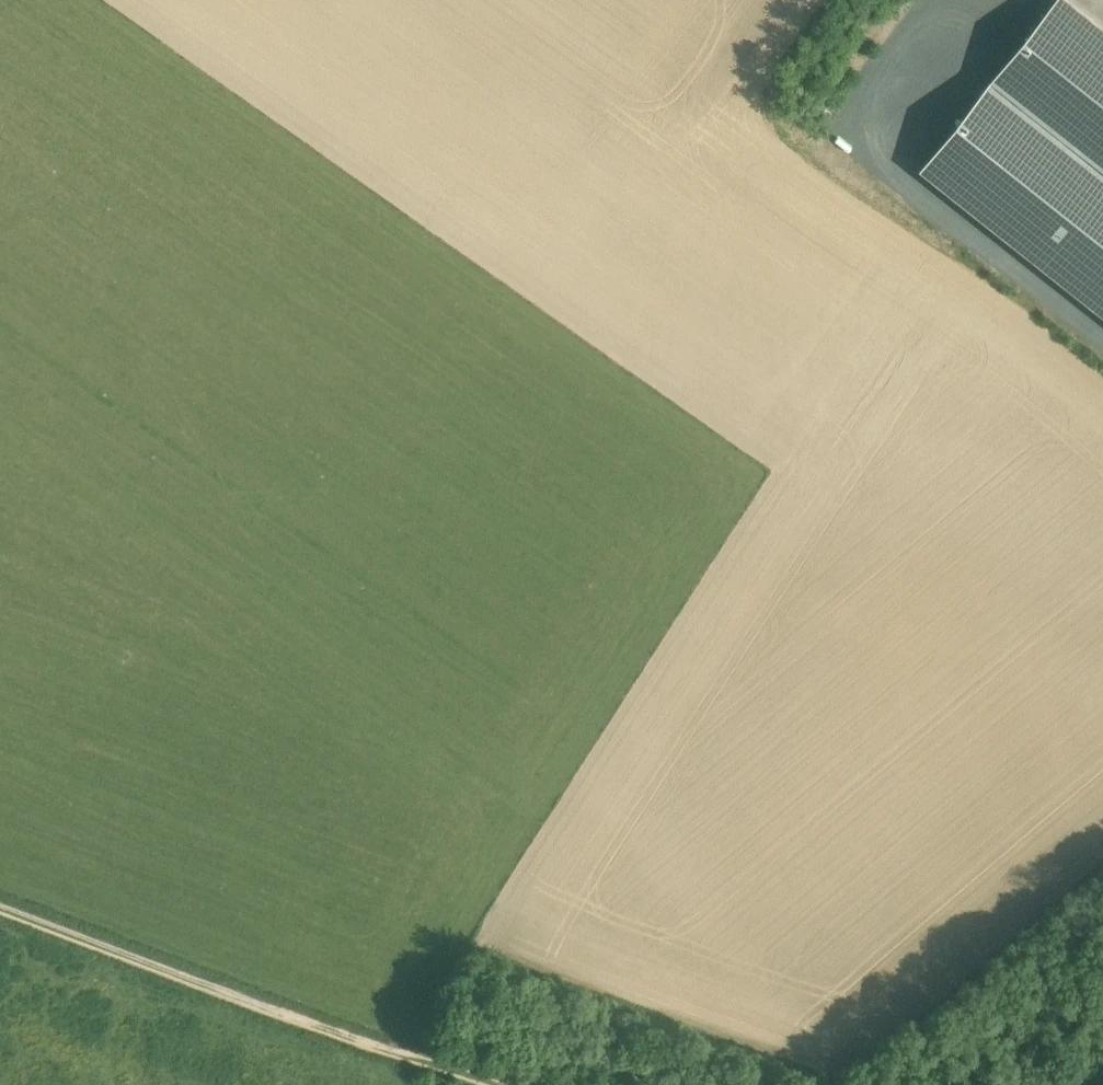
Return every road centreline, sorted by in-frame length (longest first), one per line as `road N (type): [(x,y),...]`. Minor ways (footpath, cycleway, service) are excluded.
road 1 (track): [(0,905),(313,1024),(500,1084)]

